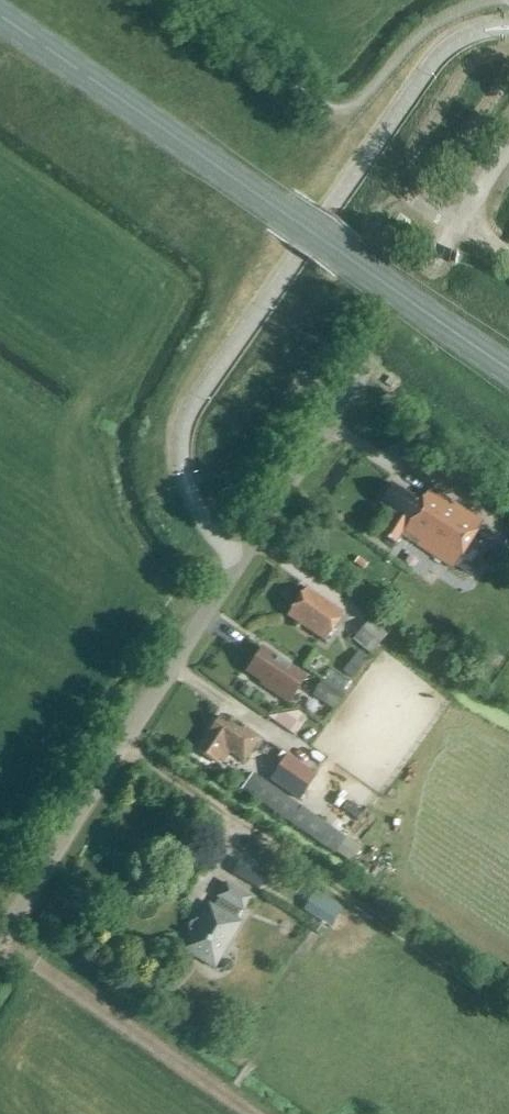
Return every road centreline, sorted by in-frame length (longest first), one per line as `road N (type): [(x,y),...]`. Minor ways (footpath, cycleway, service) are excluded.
road 1 (unclassified): [(0,930),(366,365)]
road 2 (primary): [(0,18),(508,370)]
road 3 (track): [(508,1003),(121,740)]
road 4 (unclassified): [(433,261),(508,144)]

